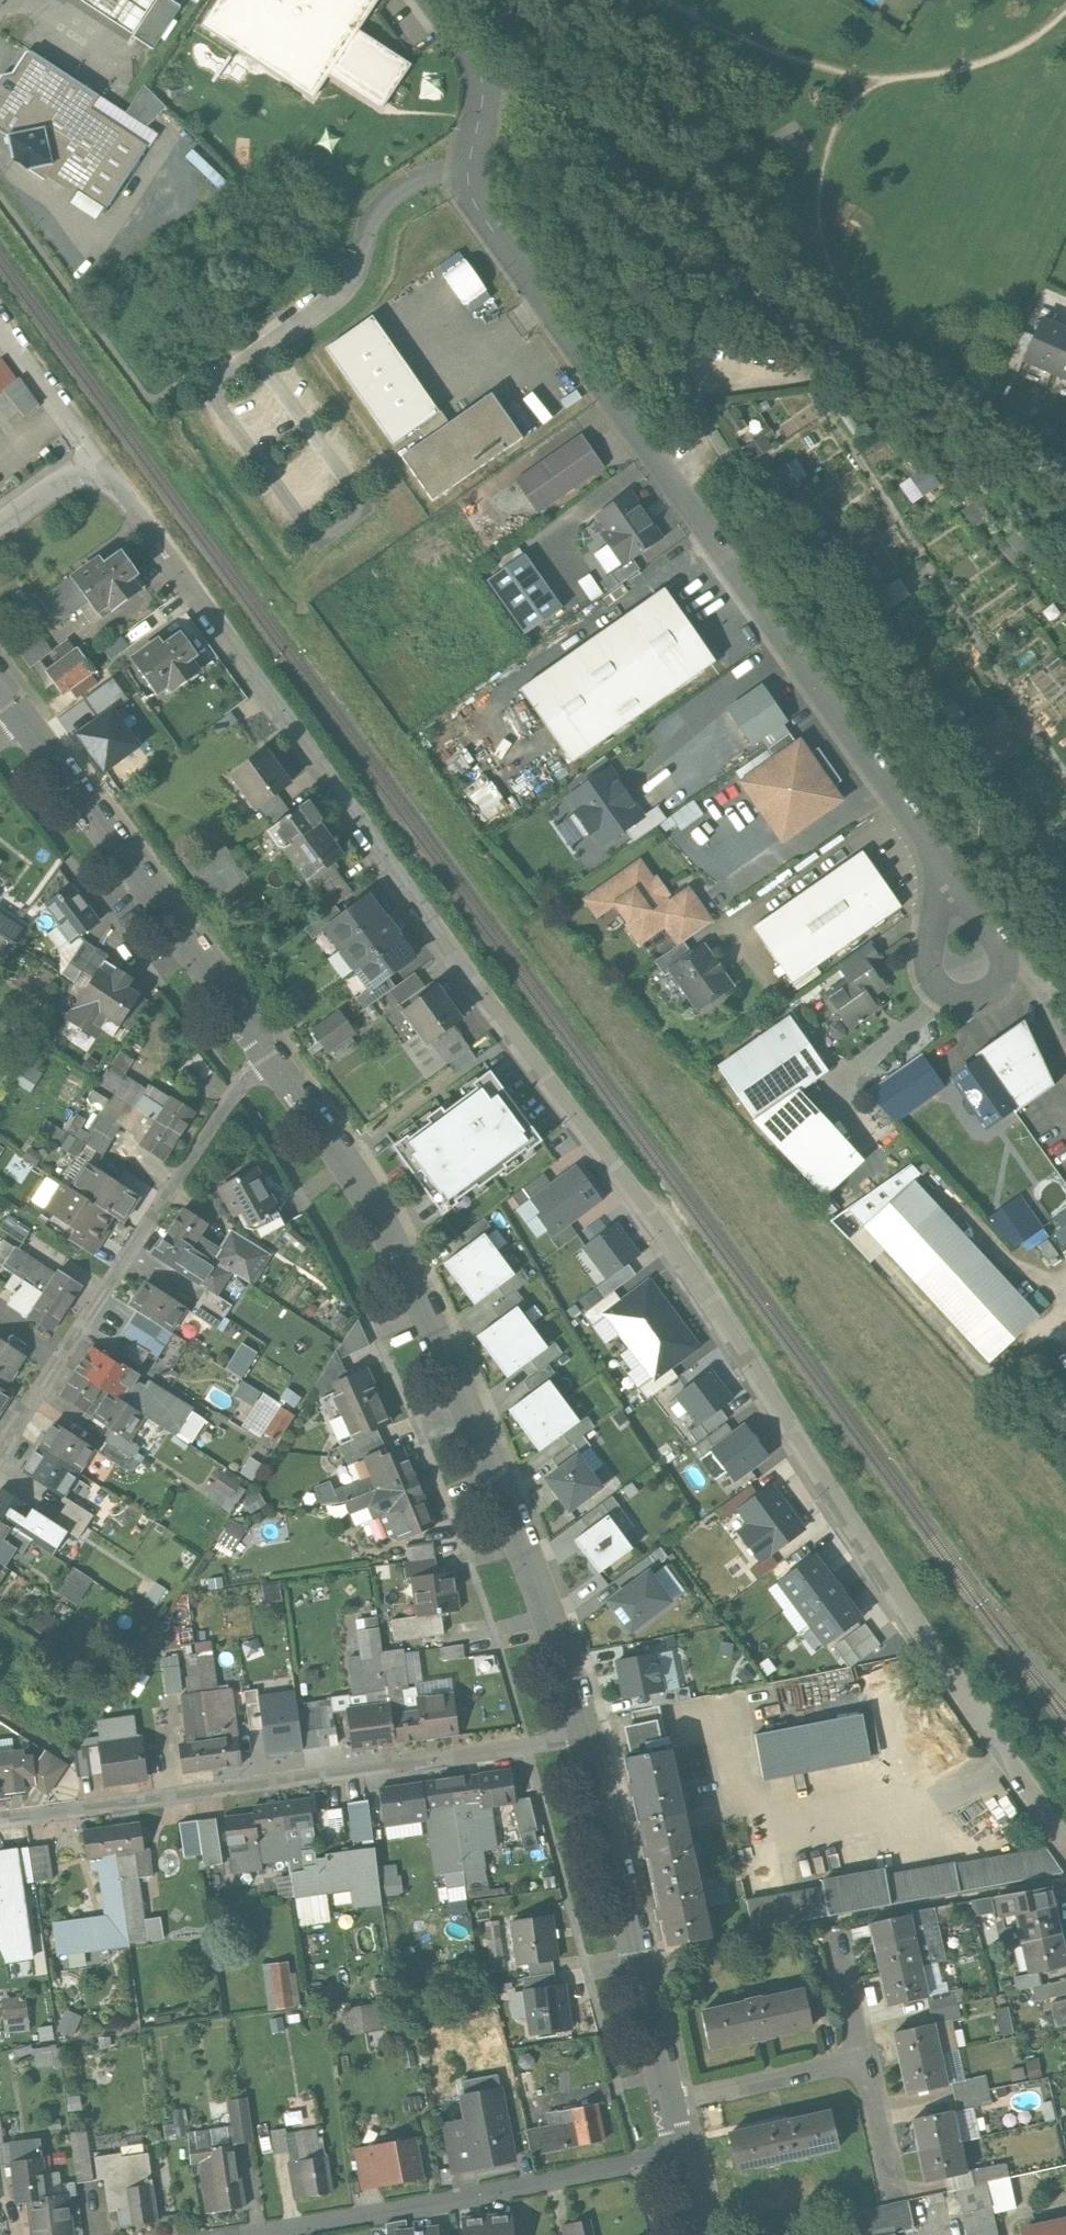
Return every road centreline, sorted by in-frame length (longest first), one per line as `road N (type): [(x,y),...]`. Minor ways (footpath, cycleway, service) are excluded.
road 1 (residential): [(92,455),(430,923),(1065,1852)]
road 2 (residential): [(267,1046),(340,1150),(491,1464),(545,1608),(579,1736)]
road 3 (residential): [(0,1821),(579,1736)]
road 4 (residential): [(0,1466),(238,1078),(267,1046)]
road 5 (residential): [(673,2147),(266,2225)]
road 6 (residential): [(12,721),(267,1046)]
road 7 (residential): [(579,1736),(662,2100)]
road 8 (residential): [(662,2100),(860,2053)]
road 9 (residential): [(0,339),(92,455)]
road 10 (residential): [(860,2053),(888,2193)]
road 11 (residential): [(835,1933),(860,2053)]

